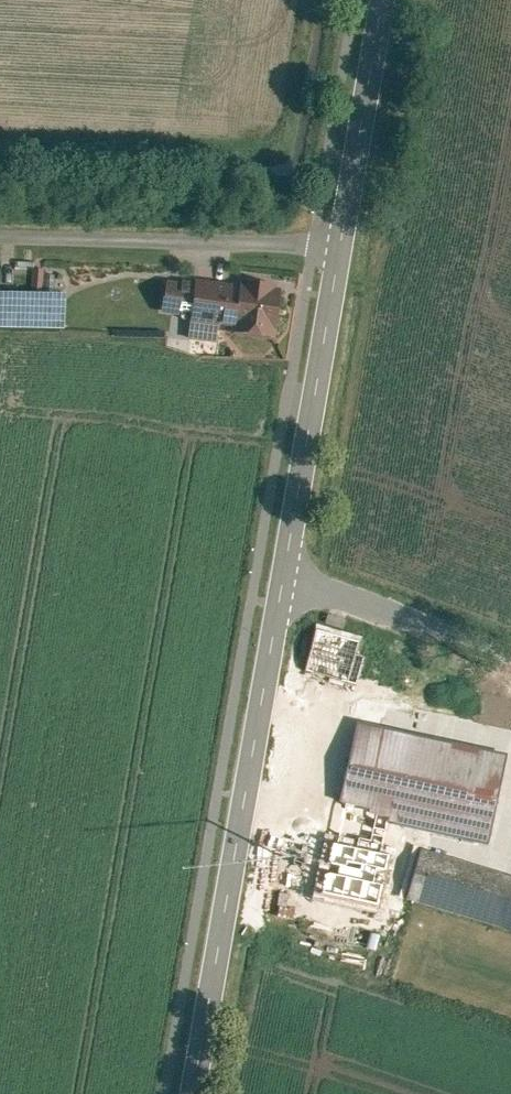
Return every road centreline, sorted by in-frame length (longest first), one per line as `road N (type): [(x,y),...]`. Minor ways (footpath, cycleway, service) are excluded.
road 1 (tertiary): [(281,573),(191,1093)]
road 2 (unclassified): [(341,243),(0,232)]
road 3 (tertiary): [(341,243),(281,573)]
road 4 (tertiary): [(382,0),(341,243)]
road 5 (unclassified): [(281,573),(510,651)]

